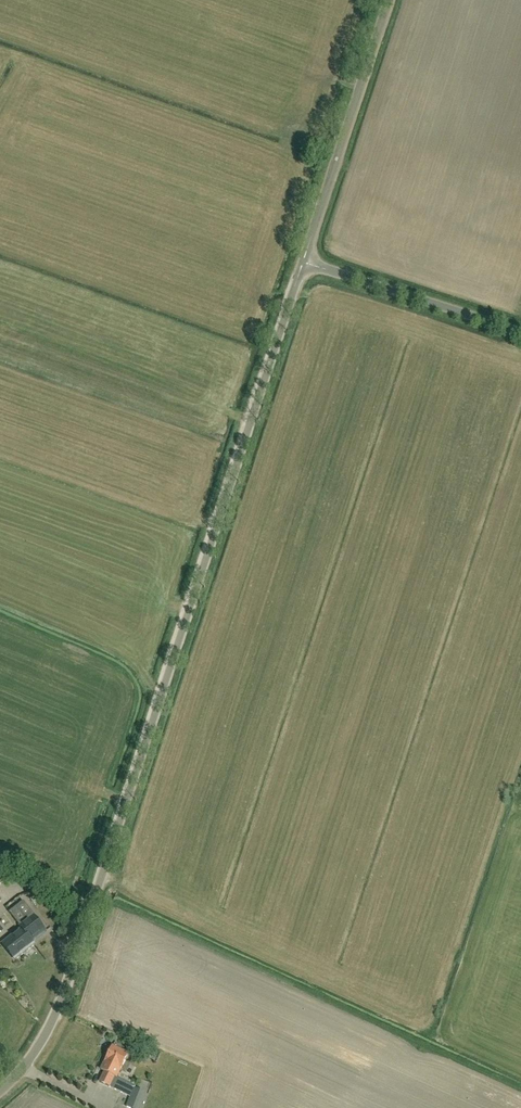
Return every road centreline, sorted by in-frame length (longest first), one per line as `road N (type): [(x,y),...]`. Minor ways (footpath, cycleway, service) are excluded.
road 1 (unclassified): [(0,1091),(47,1032),(75,963),(304,262)]
road 2 (unclassified): [(304,262),(389,0)]
road 3 (unclassified): [(520,332),(304,262)]

